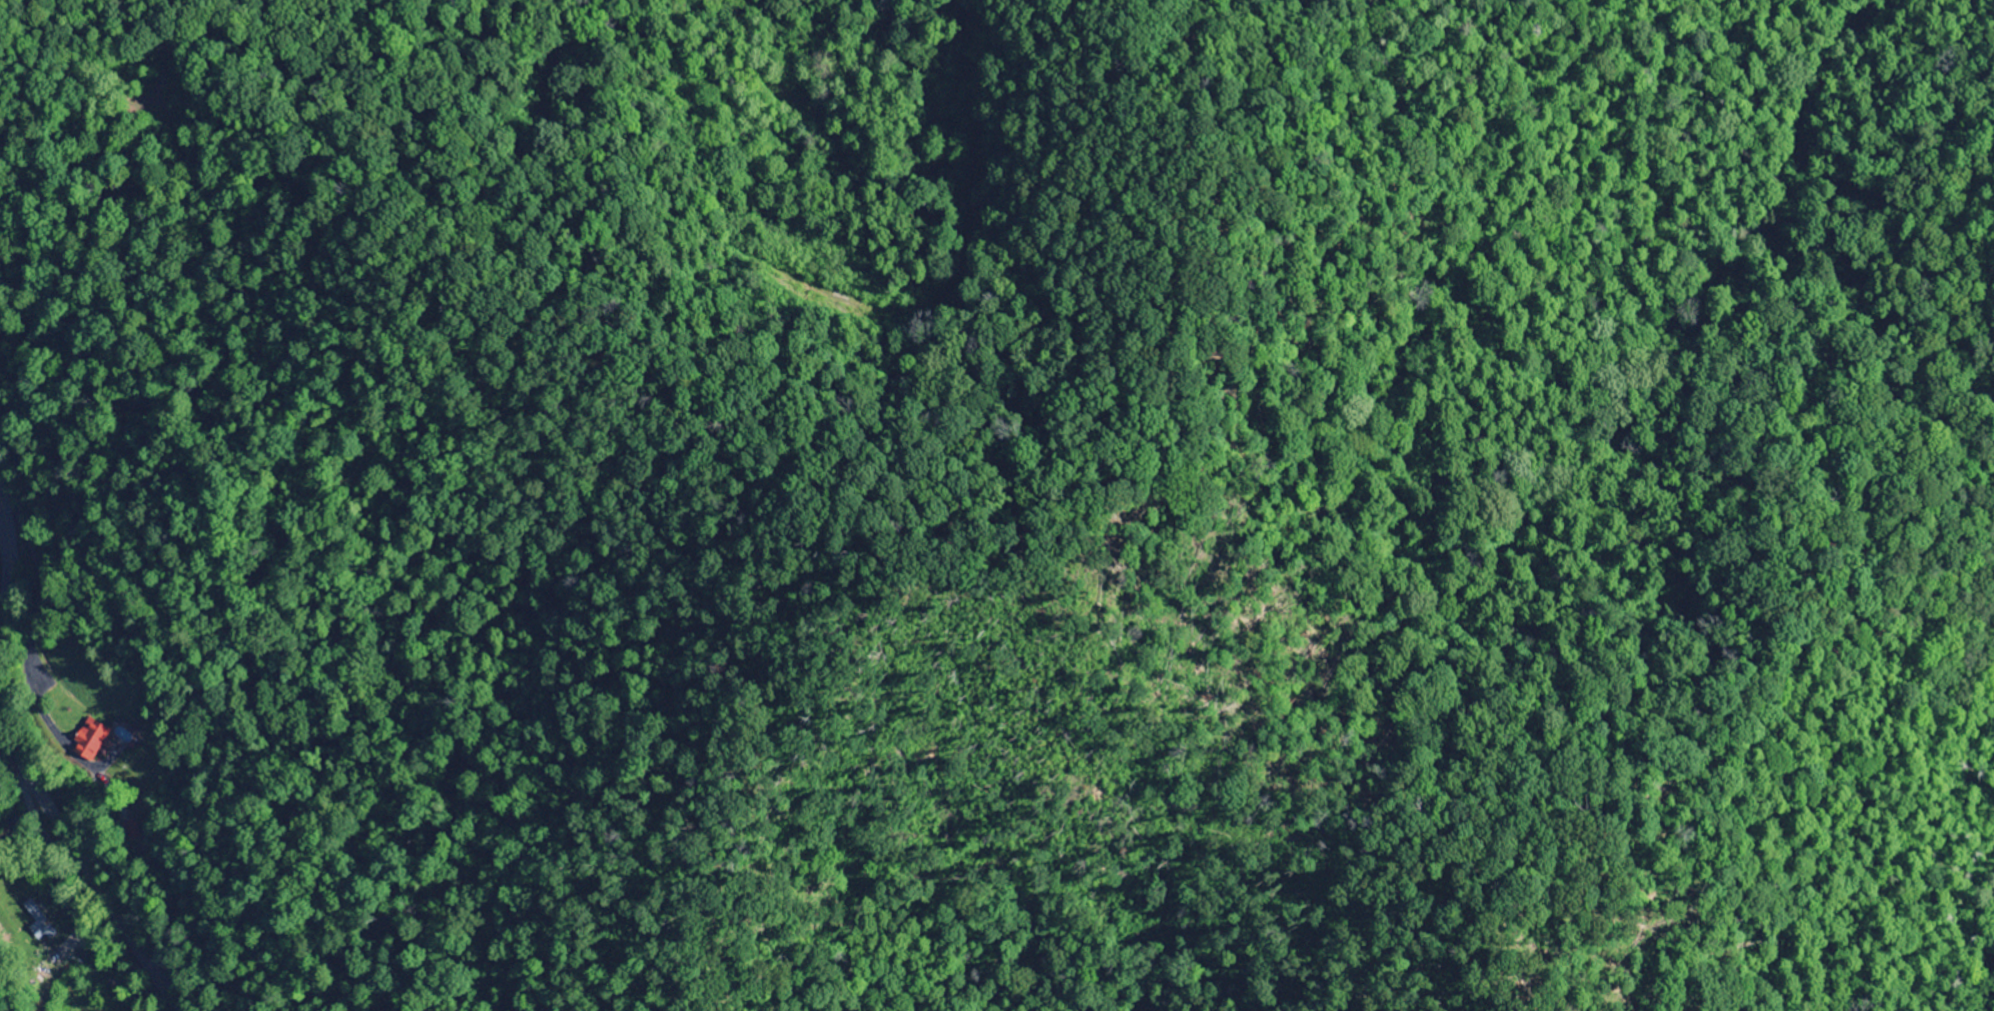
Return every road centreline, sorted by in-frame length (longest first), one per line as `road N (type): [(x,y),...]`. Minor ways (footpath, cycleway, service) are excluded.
road 1 (secondary): [(183,1010),(21,753),(1,666),(10,586),(0,507)]

